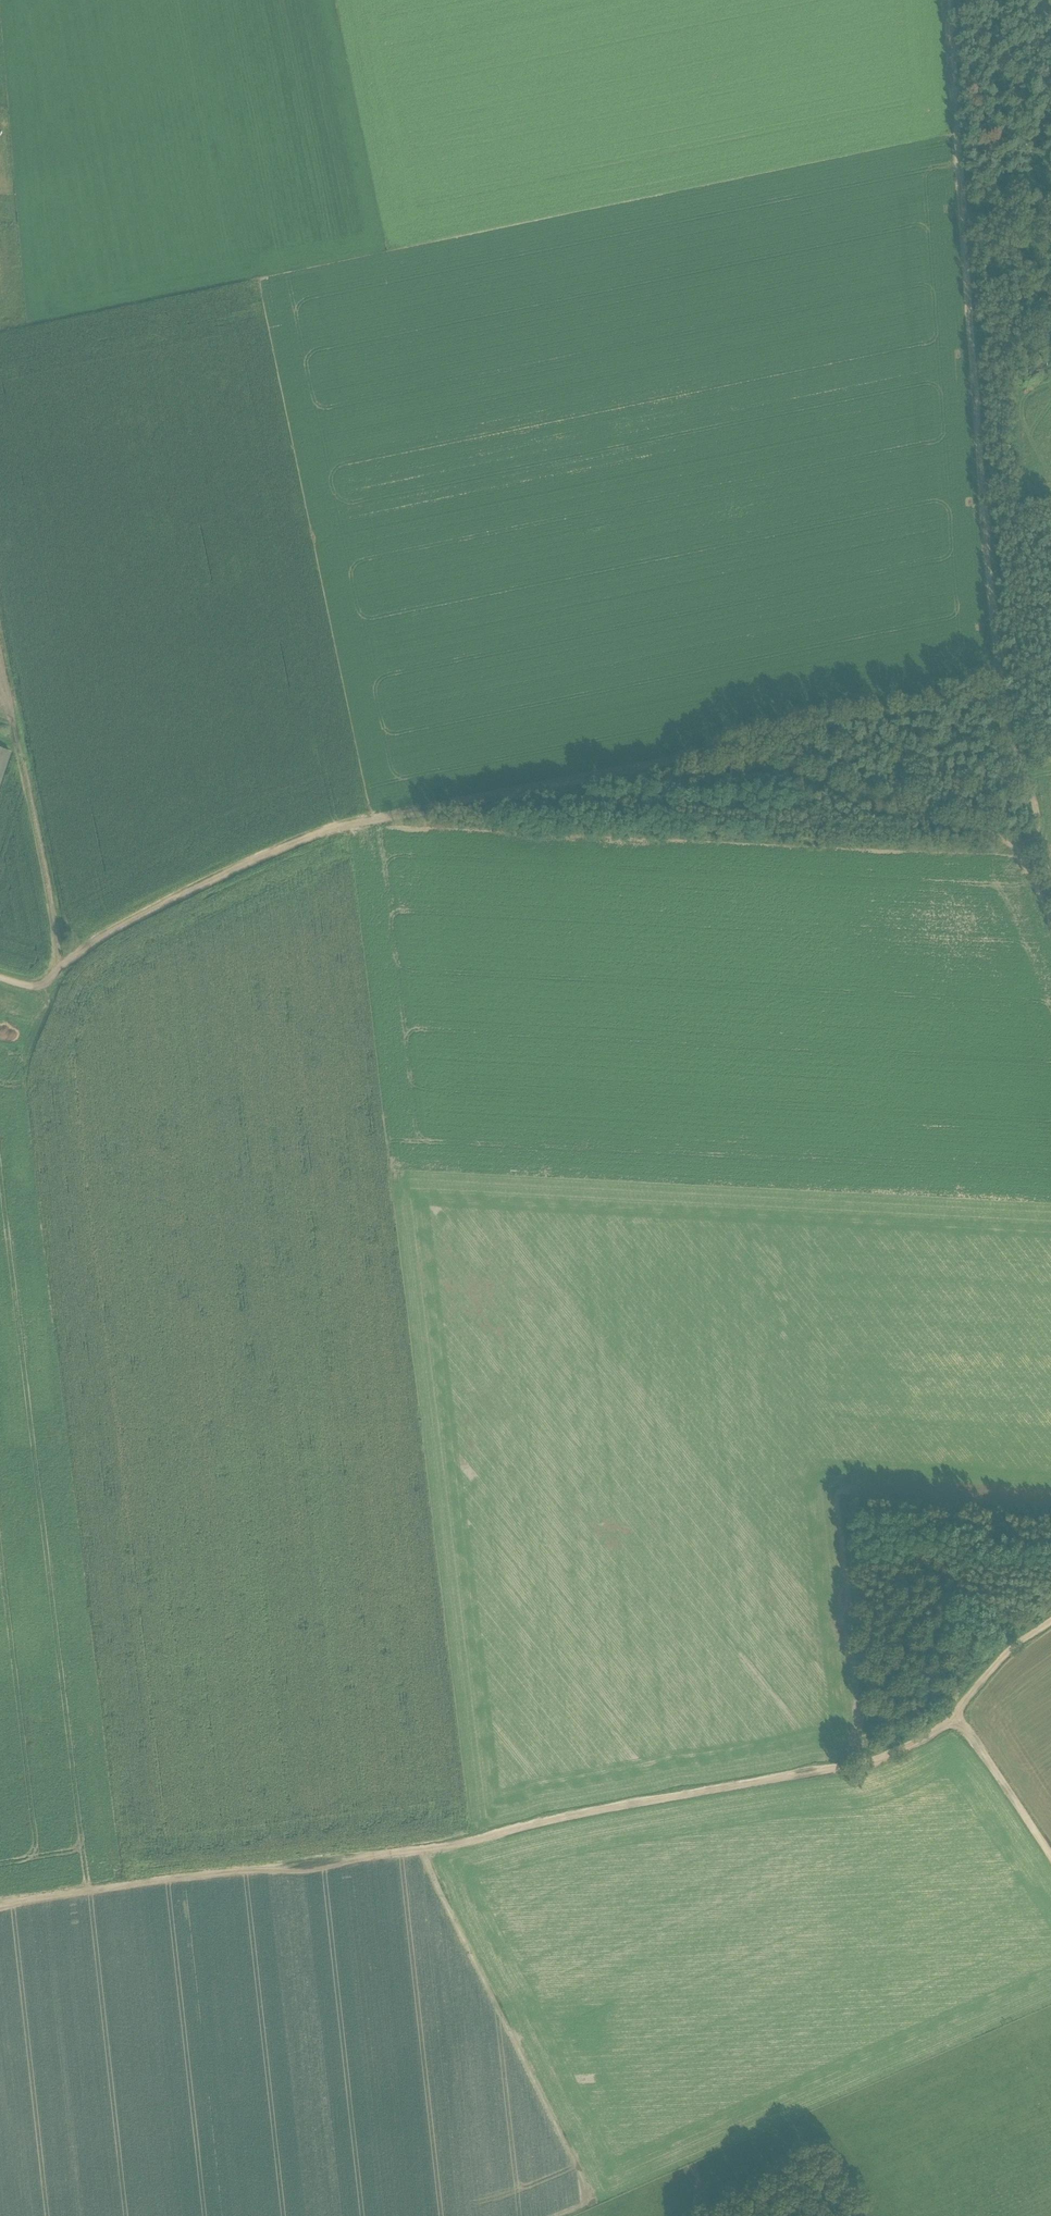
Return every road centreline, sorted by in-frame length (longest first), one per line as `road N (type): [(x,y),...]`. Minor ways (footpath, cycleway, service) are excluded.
road 1 (track): [(1024,850),(728,754),(703,756),(318,835),(164,901),(30,988)]
road 2 (track): [(0,1906),(429,1847),(851,1764),(886,1756),(951,1720)]
road 3 (track): [(948,0),(995,640),(1014,747),(1039,820),(1024,850)]
road 4 (track): [(951,1720),(1050,1852)]
road 5 (track): [(951,1720),(1005,1655),(1050,1621)]

